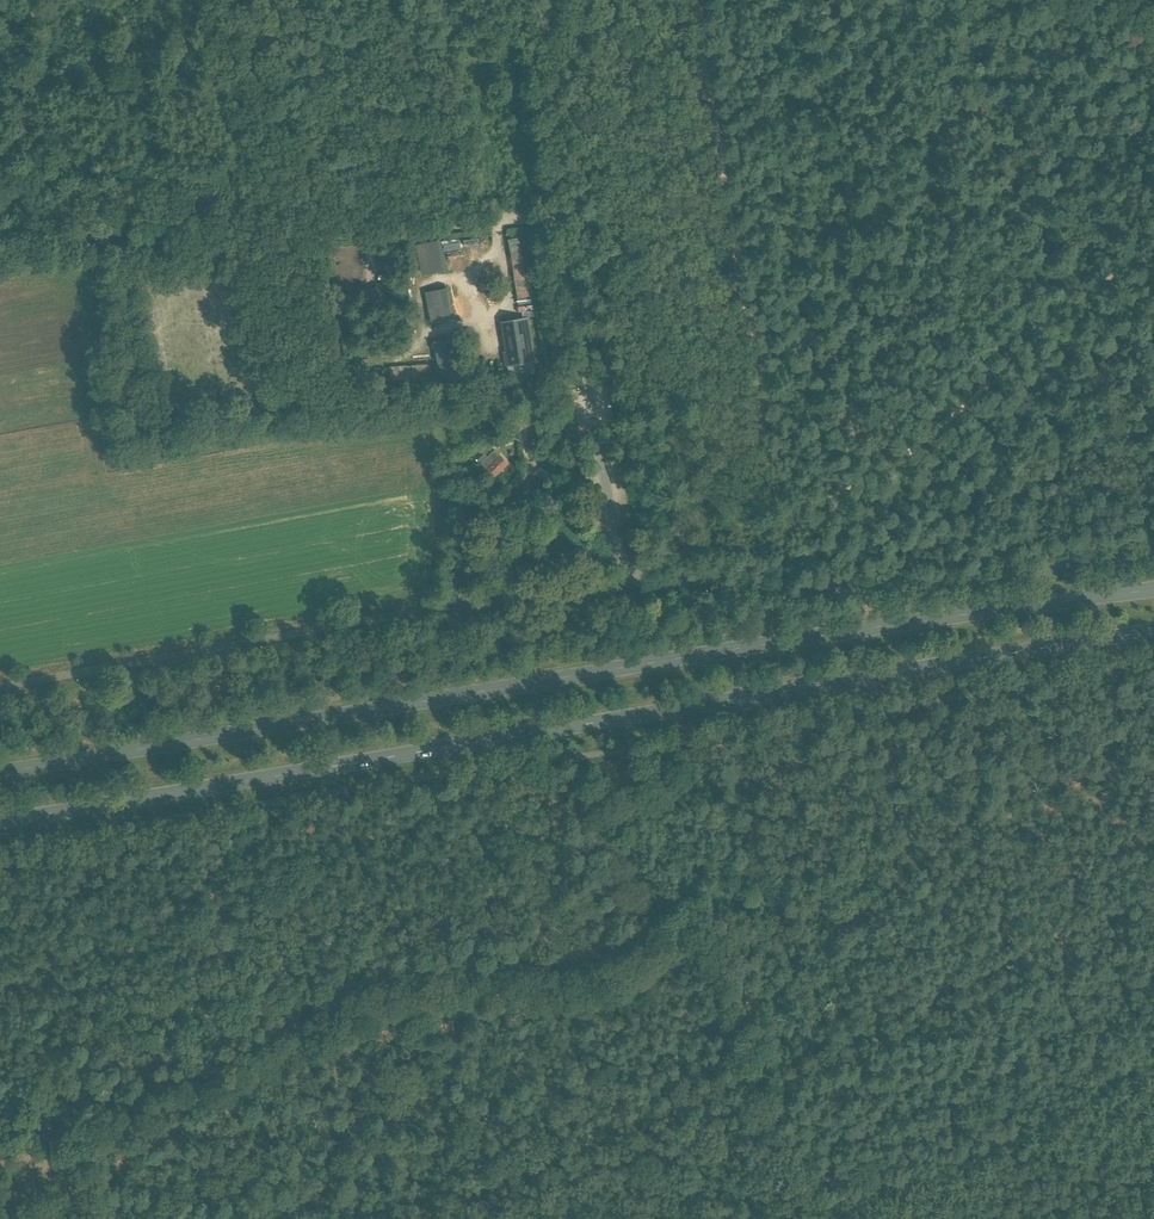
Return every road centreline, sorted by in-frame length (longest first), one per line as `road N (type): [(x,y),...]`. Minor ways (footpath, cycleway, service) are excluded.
road 1 (primary): [(0,822),(1153,632)]
road 2 (primary): [(1153,590),(734,649),(0,772)]
road 3 (track): [(0,1153),(84,1136),(246,1073),(396,998),(466,988),(577,987),(647,957),(675,926),(693,920),(704,926),(736,1000),(771,1120),(815,1218)]
road 4 (track): [(426,1218),(1153,894)]
road 5 (unclassified): [(1153,548),(978,579),(609,587),(433,610)]
road 6 (track): [(538,214),(104,248),(0,149)]
road 7 (track): [(821,1218),(1153,1058)]

